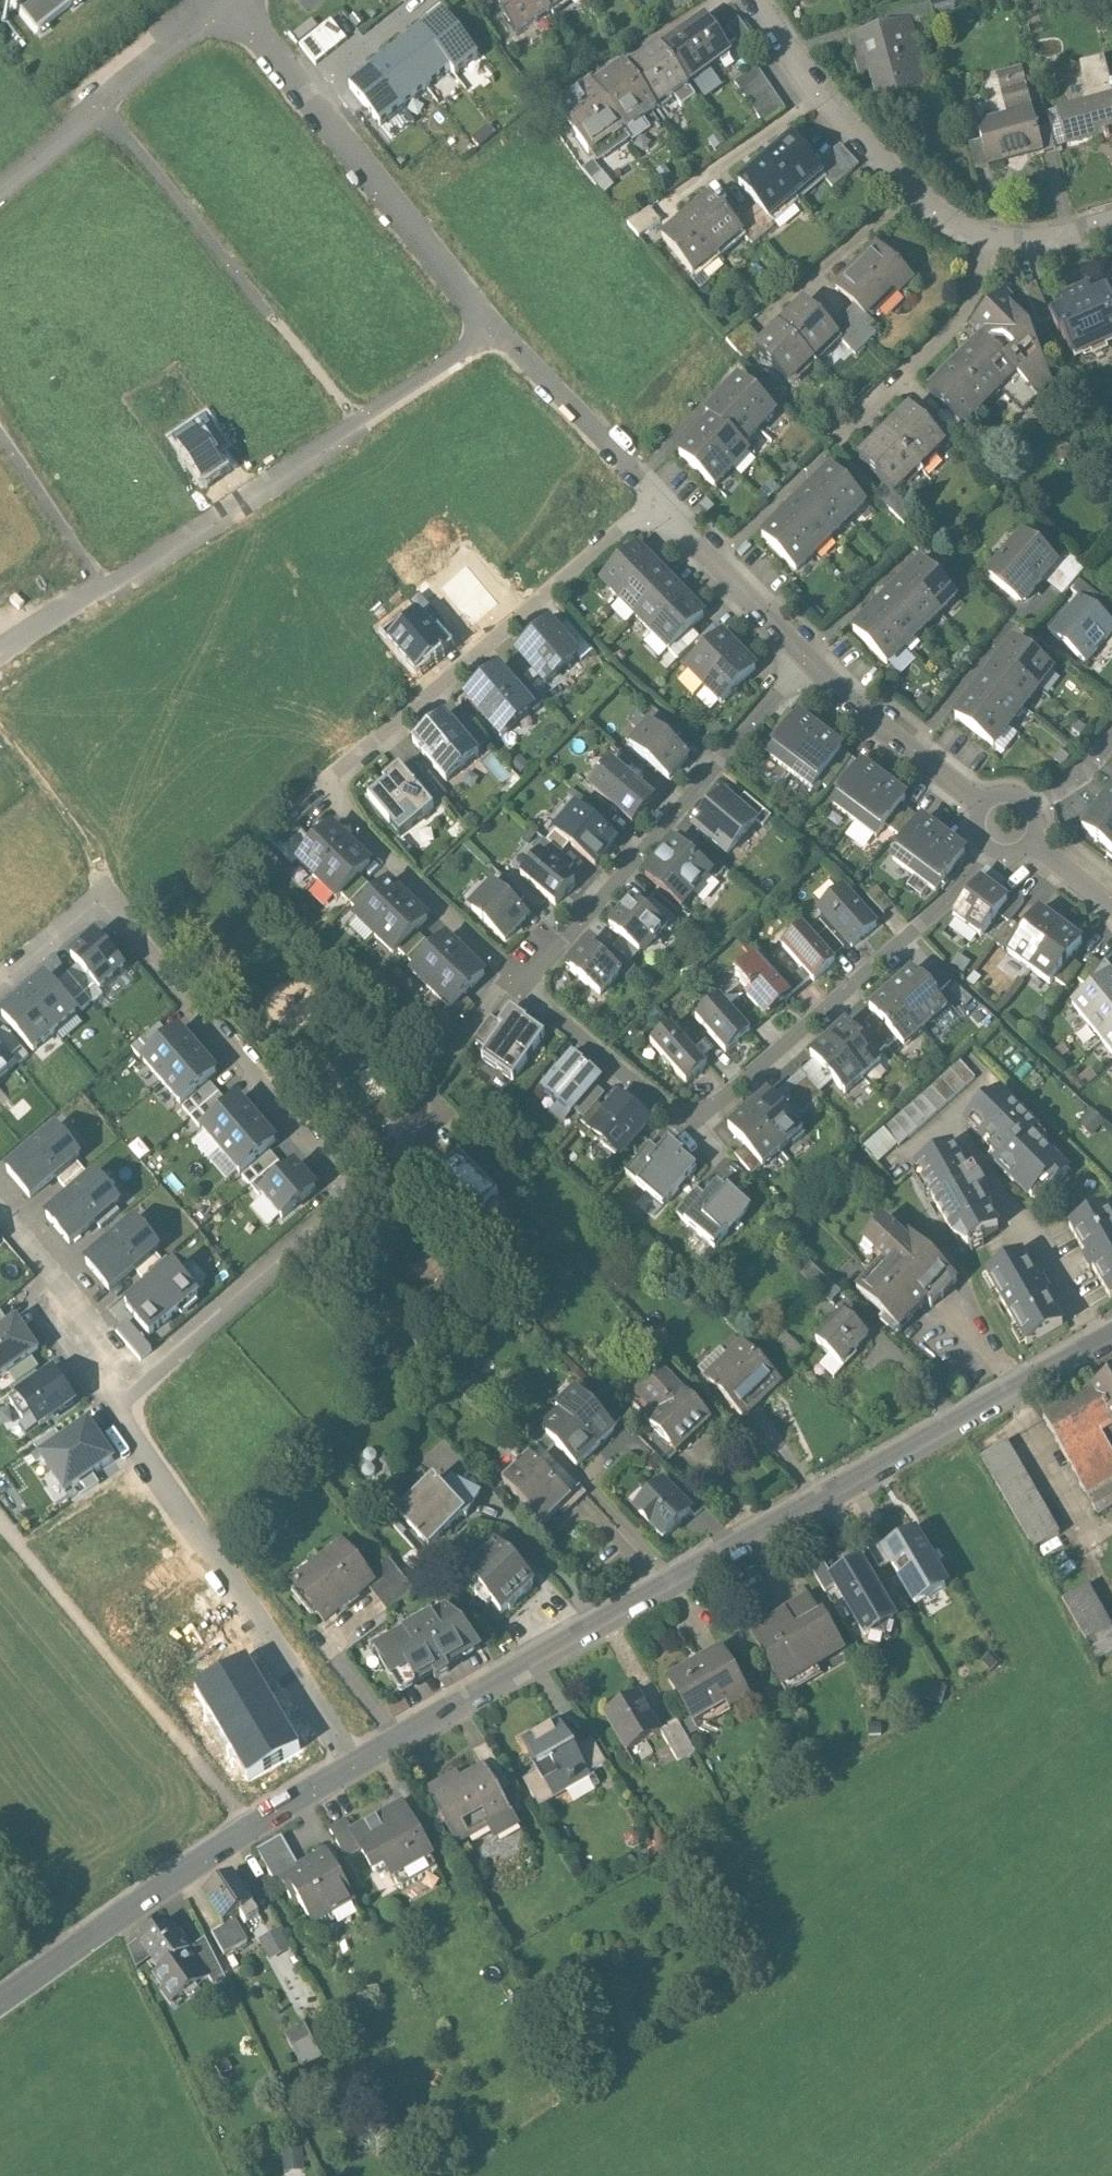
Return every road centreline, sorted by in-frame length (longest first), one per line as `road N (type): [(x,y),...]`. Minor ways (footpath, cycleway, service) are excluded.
road 1 (tertiary): [(356,1765),(1111,1339)]
road 2 (residential): [(0,981),(100,896),(352,1200),(142,1384)]
road 3 (residential): [(660,508),(551,584),(323,777),(516,975)]
road 4 (residential): [(516,975),(679,1119),(905,944),(995,845)]
road 5 (residential): [(491,332),(109,593),(88,595),(0,652)]
road 6 (residential): [(356,1765),(115,1409),(142,1384)]
road 7 (residential): [(757,0),(813,87),(910,187),(966,228),(1009,242),(1111,218)]
road 8 (tertiary): [(0,2008),(356,1765)]
road 9 (residential): [(815,666),(516,975)]
road 10 (residential): [(232,0),(491,332)]
road 11 (residential): [(230,0),(91,100),(74,131),(0,190)]
road 12 (residential): [(991,810),(847,701),(815,666)]
road 13 (residential): [(815,666),(678,537),(660,508)]
road 14 (residential): [(142,1384),(0,1214)]
road 15 (residential): [(491,332),(632,467)]
road 16 (residential): [(516,975),(428,1087),(416,1128)]

